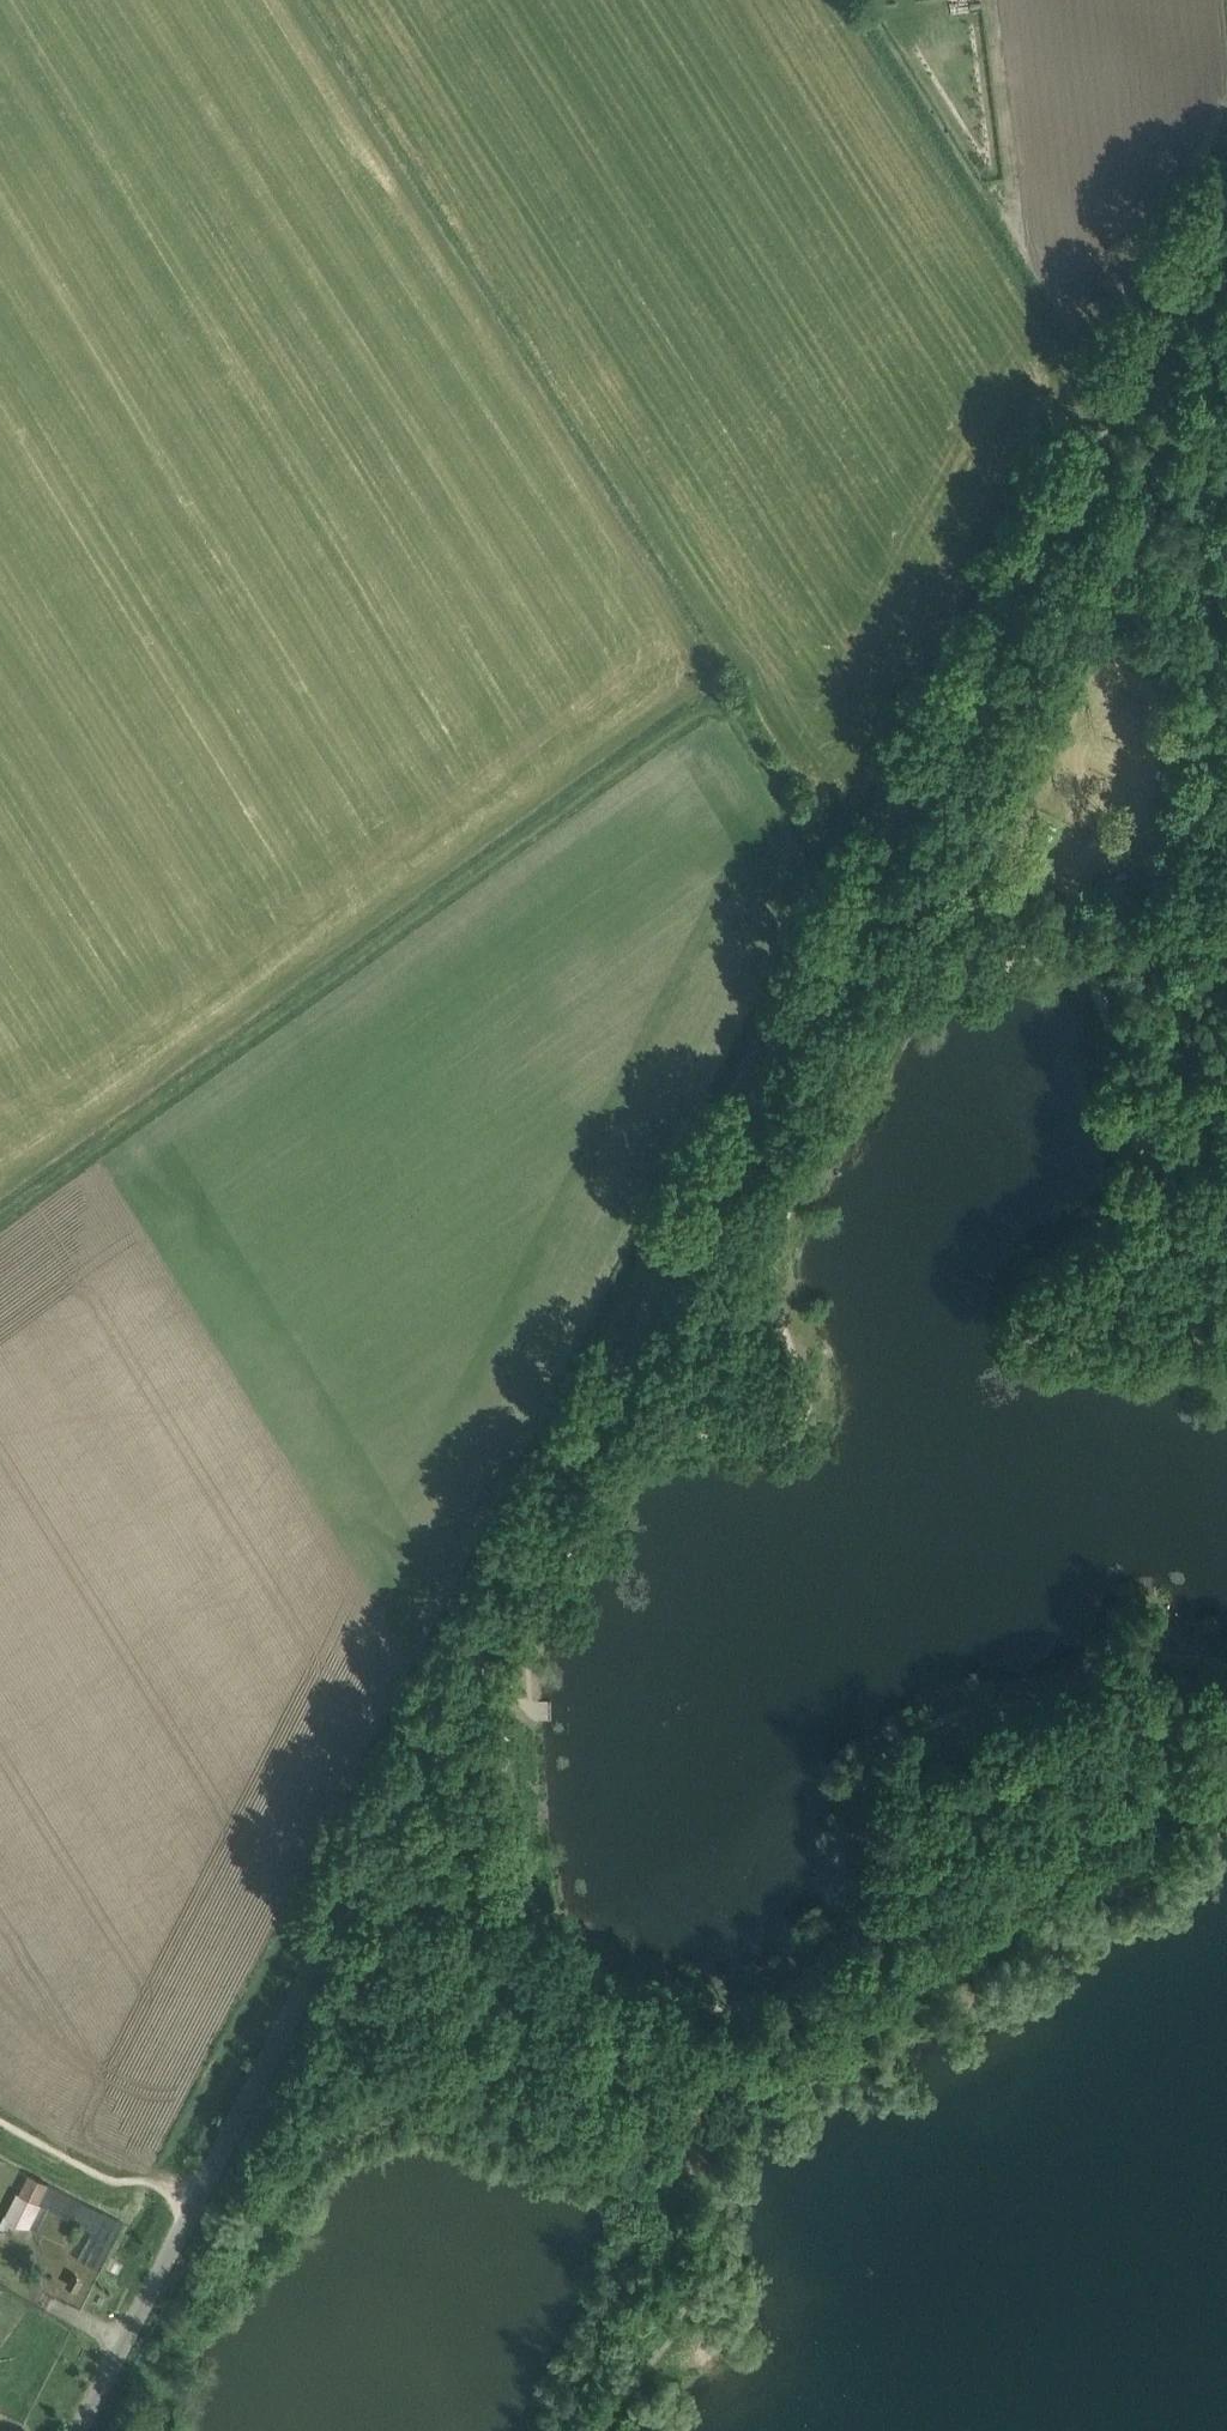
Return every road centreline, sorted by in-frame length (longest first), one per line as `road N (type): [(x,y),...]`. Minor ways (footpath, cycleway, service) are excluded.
road 1 (unclassified): [(85,2430),(1226,178)]

